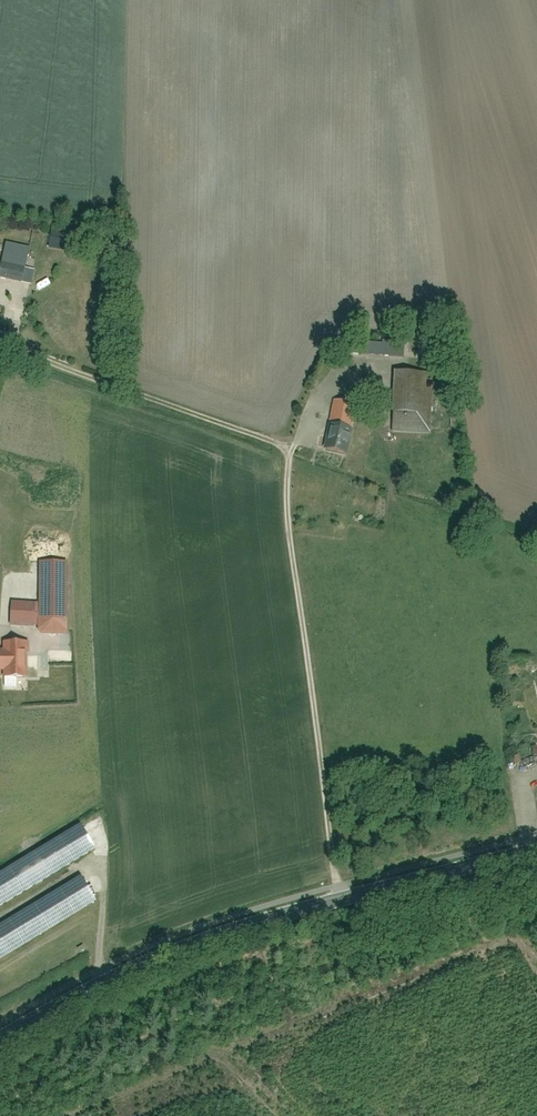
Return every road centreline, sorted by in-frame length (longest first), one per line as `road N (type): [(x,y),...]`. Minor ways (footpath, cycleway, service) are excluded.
road 1 (tertiary): [(0,1040),(132,971),(247,926),(536,852)]
road 2 (track): [(296,448),(10,347)]
road 3 (track): [(278,1115),(222,1053),(74,1115)]

